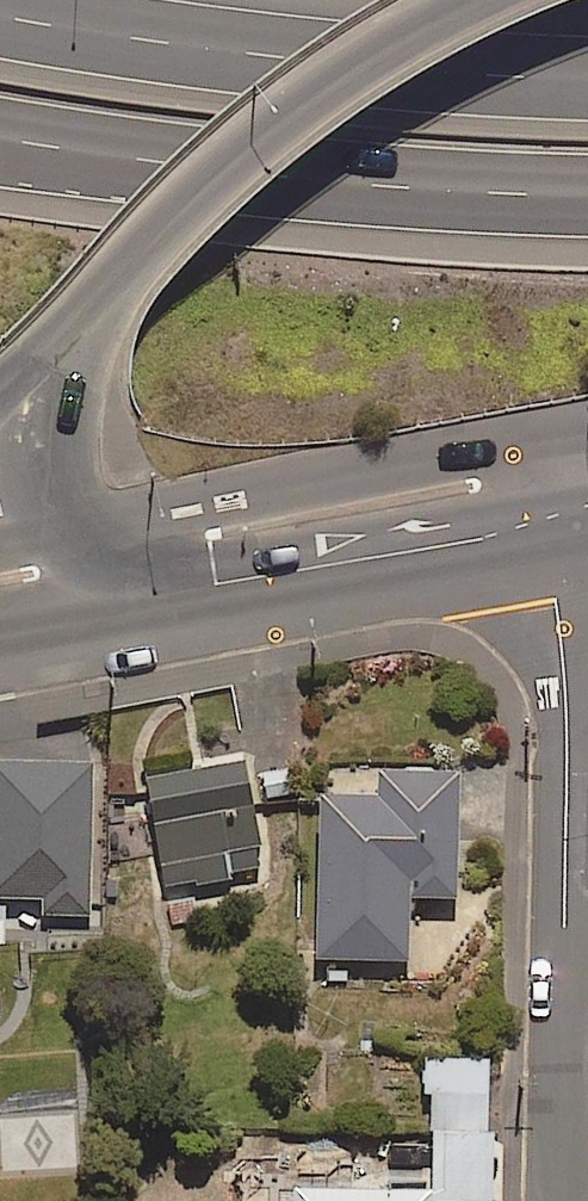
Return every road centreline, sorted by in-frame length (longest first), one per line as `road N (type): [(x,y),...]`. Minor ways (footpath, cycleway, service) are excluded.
road 1 (residential): [(557,1200),(565,765),(556,519)]
road 2 (motorway): [(0,17),(266,55),(587,75)]
road 3 (motorway): [(587,159),(408,160),(0,120)]
road 4 (secondary): [(61,342),(173,201),(279,111),(453,0)]
road 5 (secondary): [(199,577),(556,519)]
road 6 (secondary): [(199,577),(140,549),(65,496),(42,452),(42,415),(61,342)]
road 7 (secondary): [(0,606),(199,577)]

